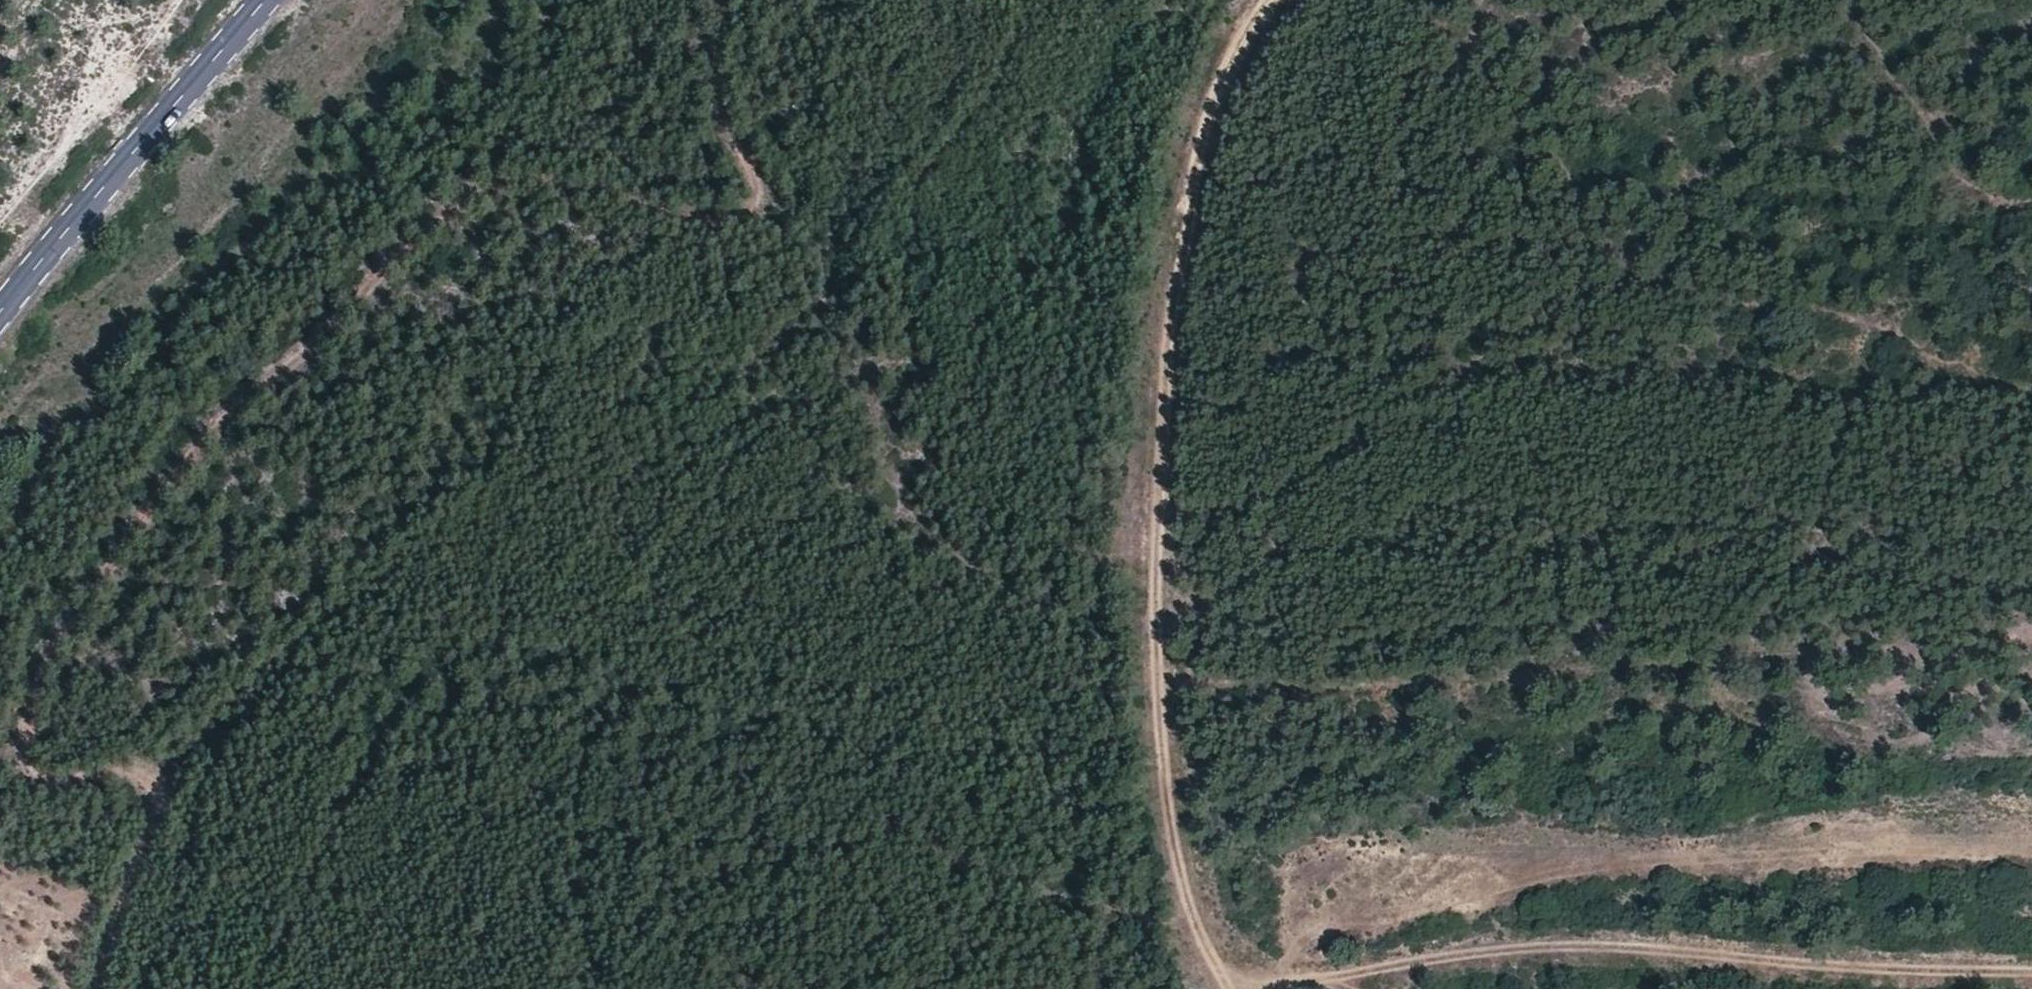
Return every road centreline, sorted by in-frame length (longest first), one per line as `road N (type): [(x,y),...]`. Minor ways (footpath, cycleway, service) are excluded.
road 1 (secondary): [(276,0),(0,320)]

